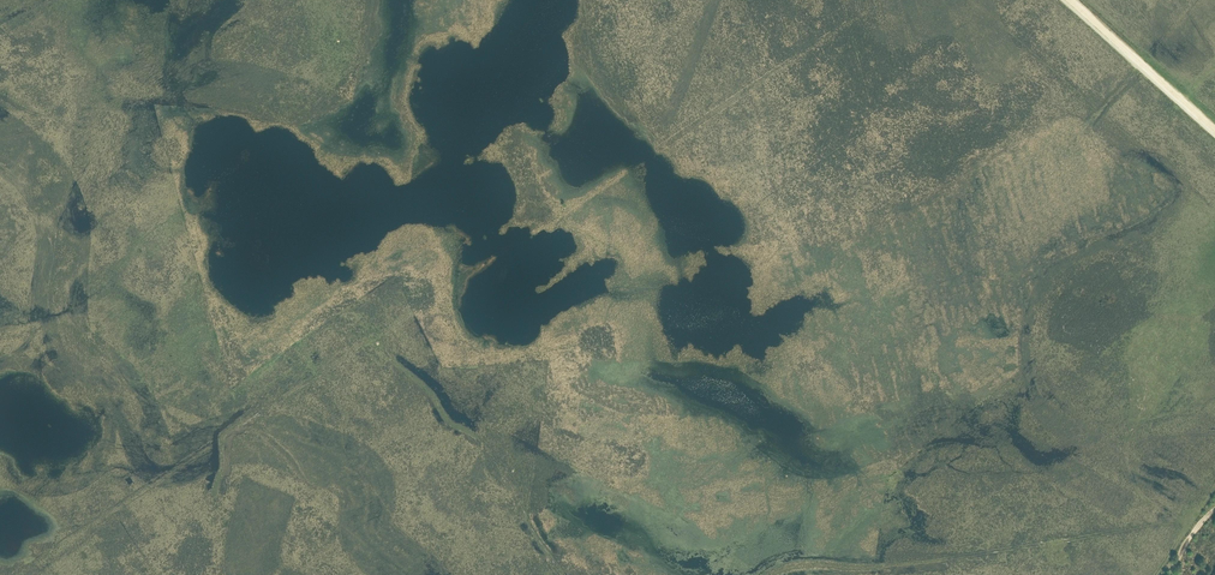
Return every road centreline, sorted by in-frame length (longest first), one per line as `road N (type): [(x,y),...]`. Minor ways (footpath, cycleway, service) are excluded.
road 1 (track): [(1214,126),(1076,0)]

